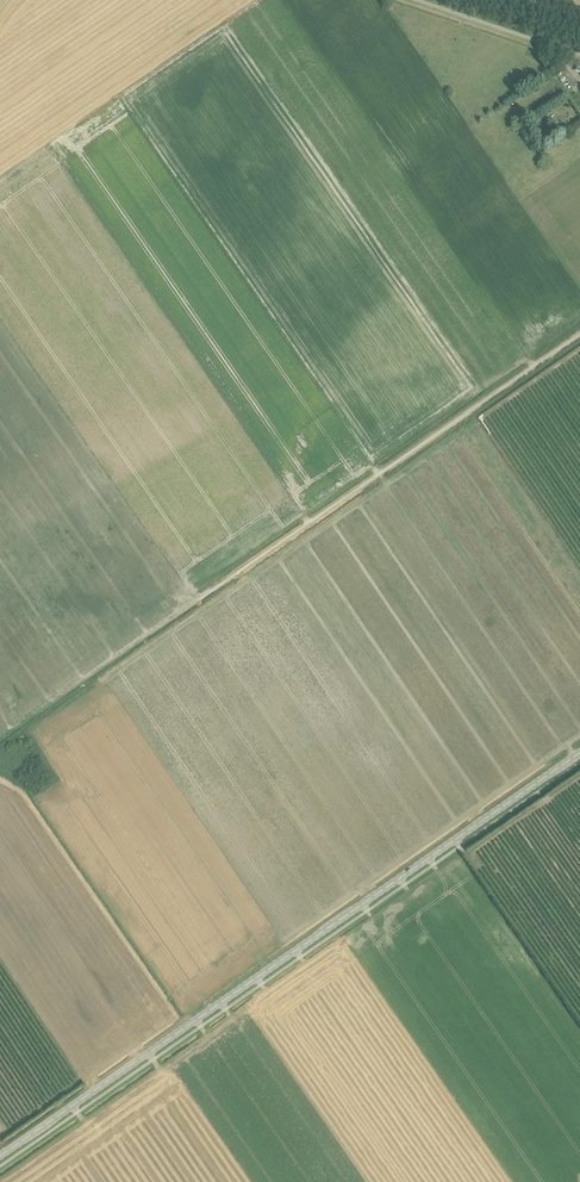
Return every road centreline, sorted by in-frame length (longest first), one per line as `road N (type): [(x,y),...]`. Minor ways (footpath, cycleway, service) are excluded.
road 1 (tertiary): [(0,1156),(579,751)]
road 2 (unclassified): [(199,599),(579,334)]
road 3 (unclassified): [(416,0),(579,56)]

